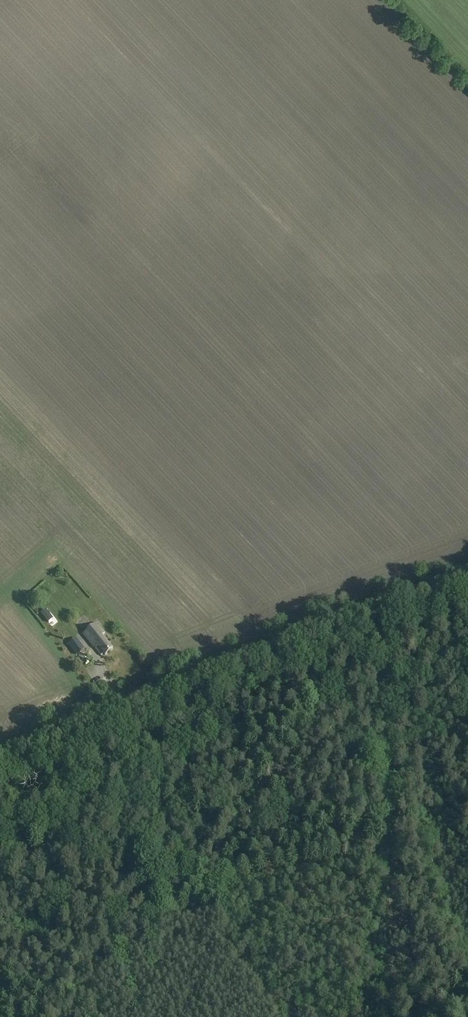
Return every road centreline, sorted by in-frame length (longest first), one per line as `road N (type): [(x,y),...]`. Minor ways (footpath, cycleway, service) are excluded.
road 1 (track): [(0,752),(467,567)]

